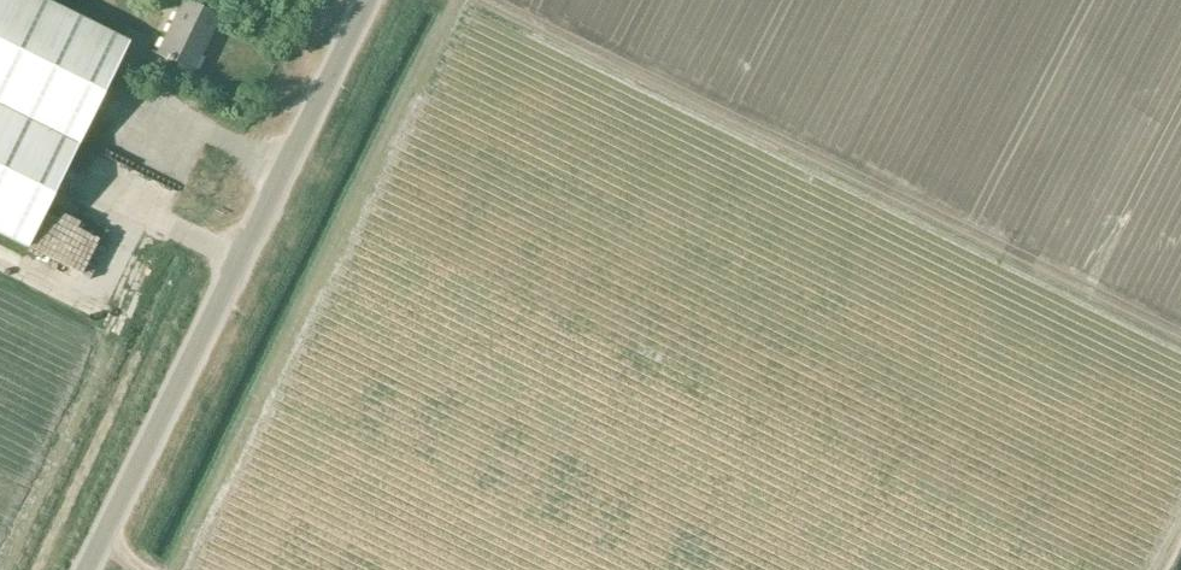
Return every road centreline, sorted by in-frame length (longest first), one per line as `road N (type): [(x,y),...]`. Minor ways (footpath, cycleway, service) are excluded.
road 1 (track): [(1180,331),(502,0)]
road 2 (track): [(176,569),(459,0)]
road 3 (unclassified): [(87,569),(370,0)]
road 4 (track): [(0,258),(84,299),(130,207),(240,261)]
road 5 (track): [(3,569),(105,351)]

